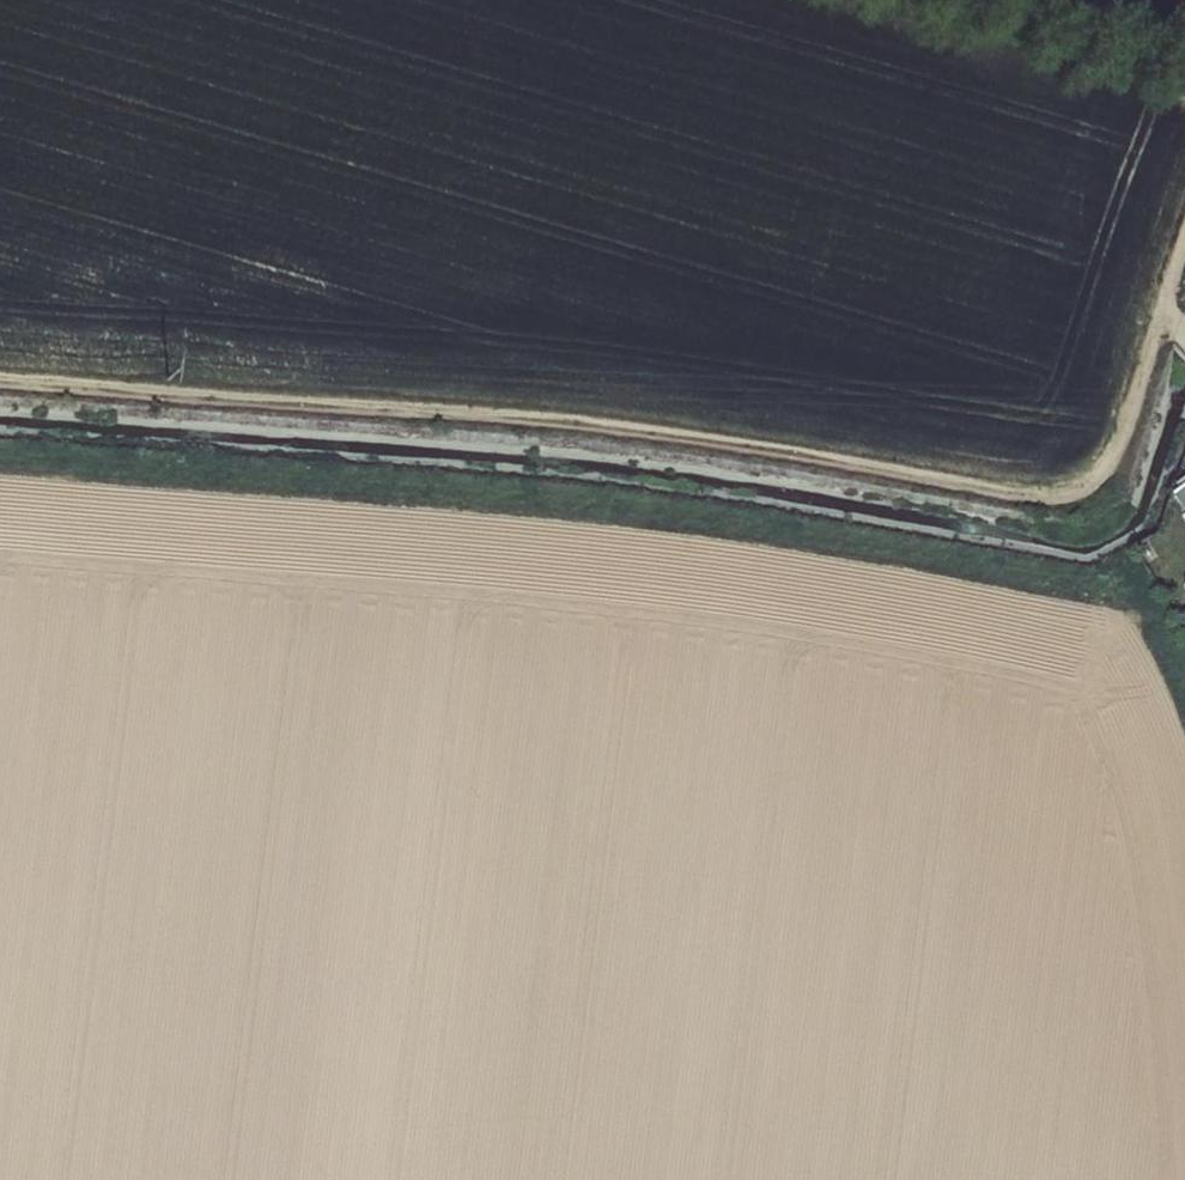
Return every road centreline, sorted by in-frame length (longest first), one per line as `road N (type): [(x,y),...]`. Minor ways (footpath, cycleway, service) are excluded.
road 1 (track): [(0,388),(439,419),(996,484)]
road 2 (track): [(1184,245),(1102,475),(996,484)]

